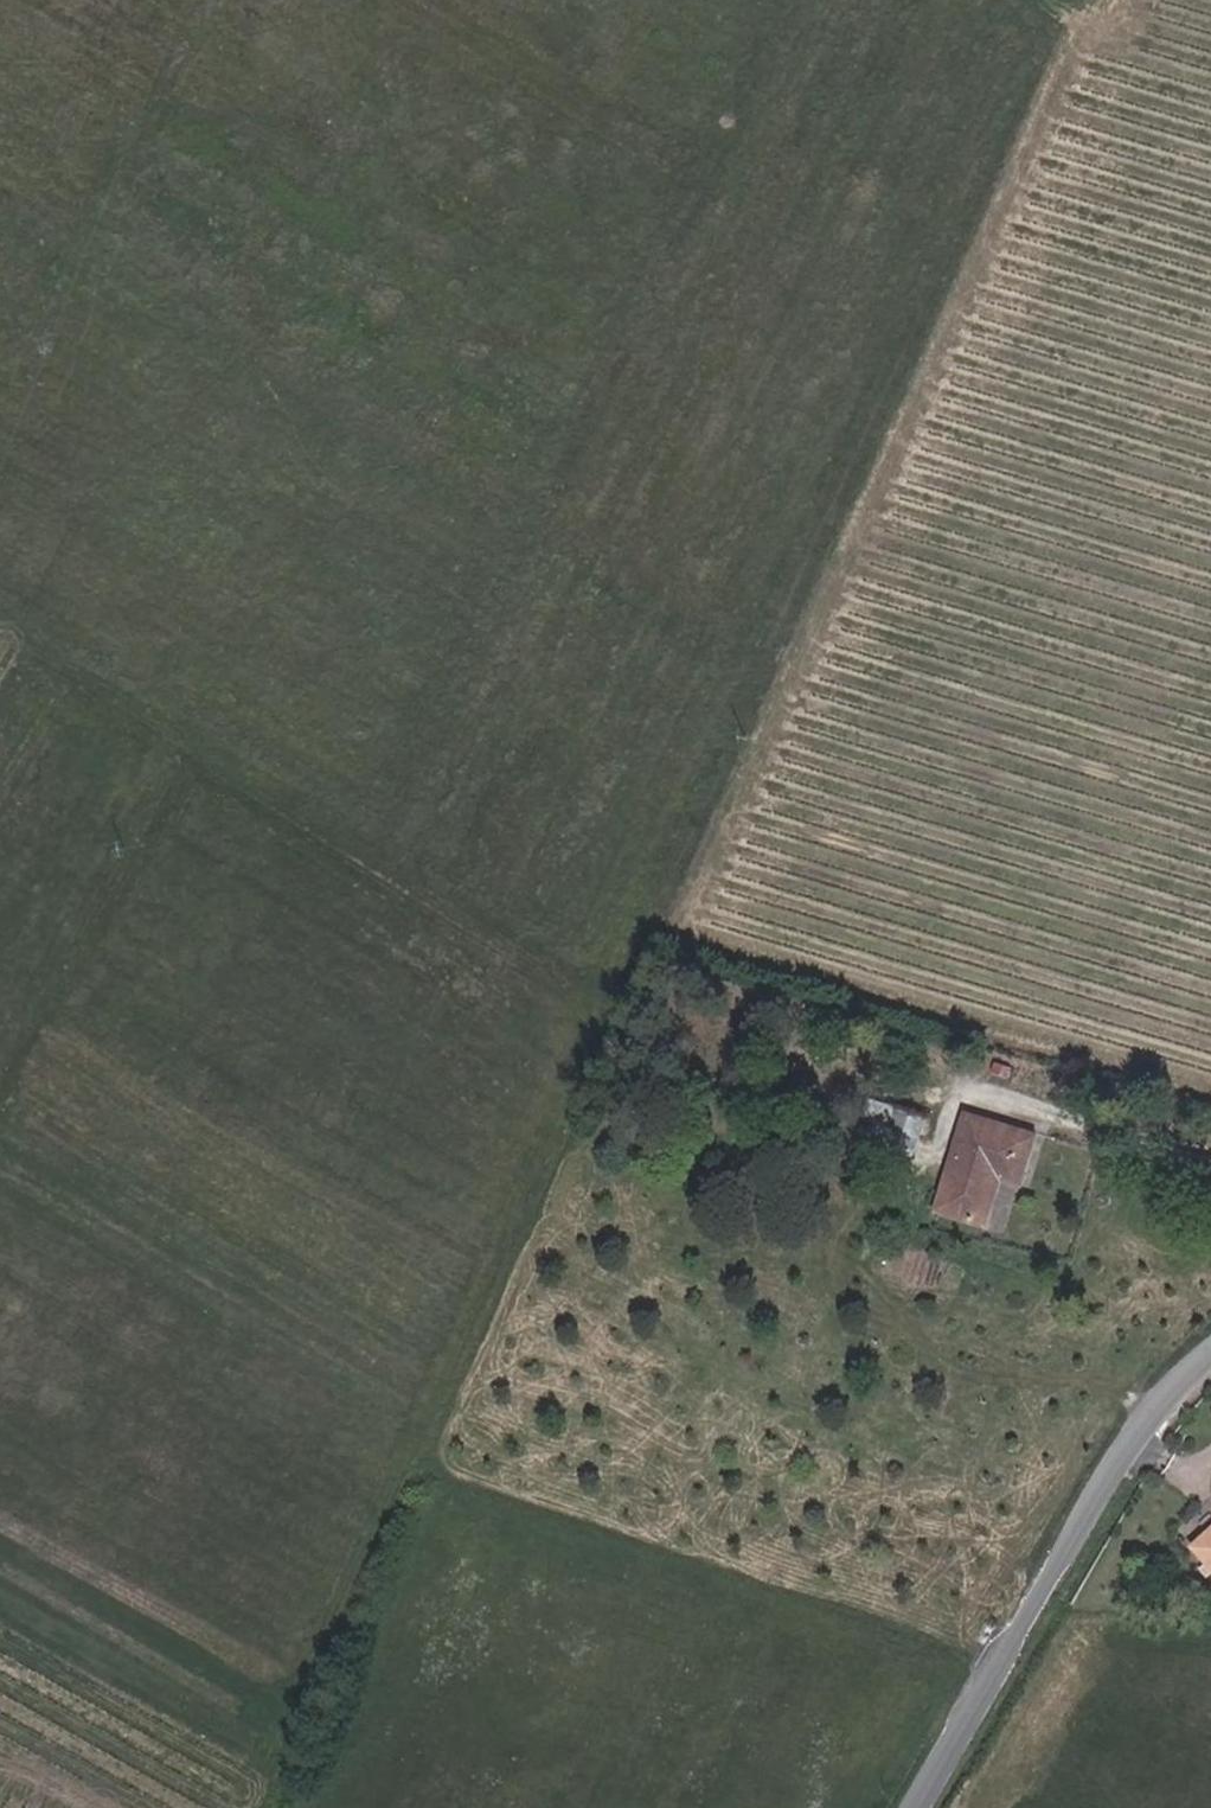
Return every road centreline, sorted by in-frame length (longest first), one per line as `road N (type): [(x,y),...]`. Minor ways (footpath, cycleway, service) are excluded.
road 1 (unclassified): [(1210,1357),(1190,1373),(932,1807)]

